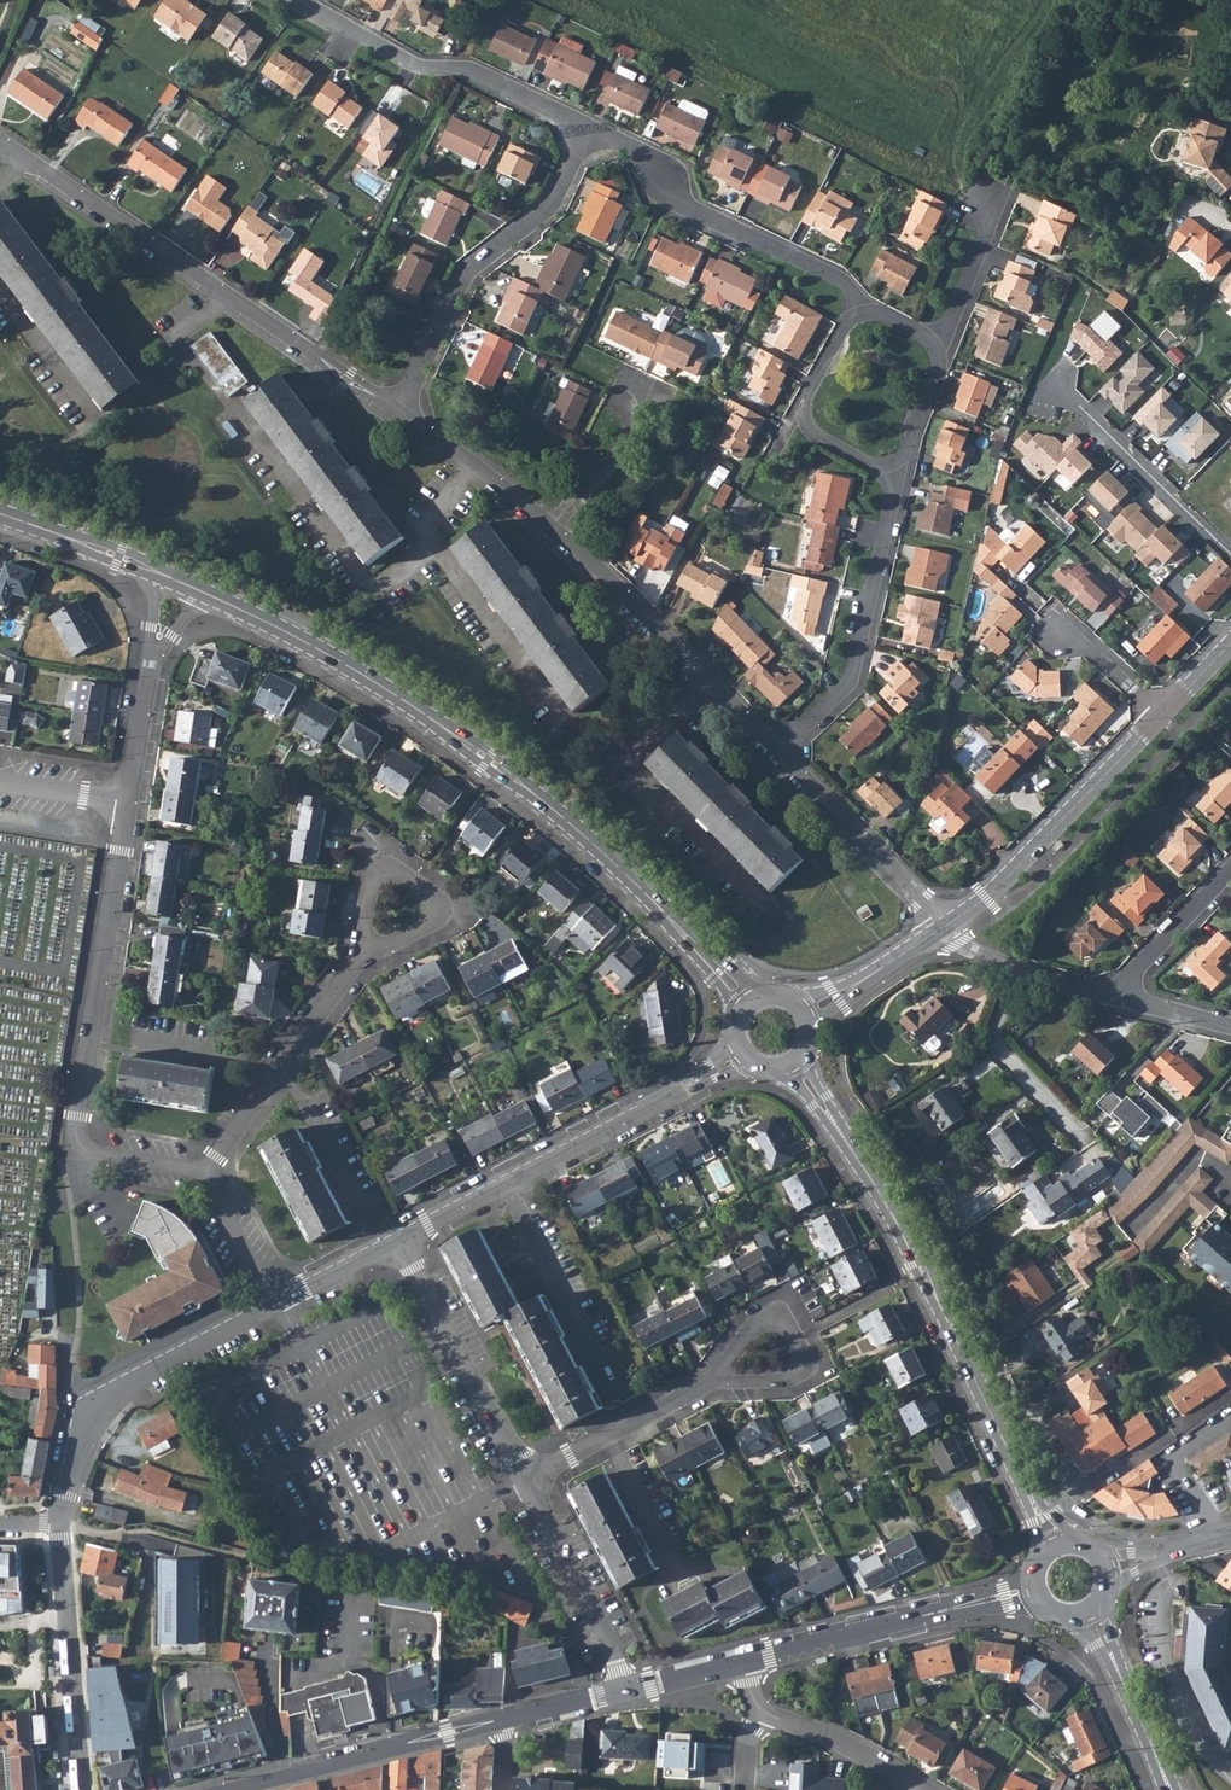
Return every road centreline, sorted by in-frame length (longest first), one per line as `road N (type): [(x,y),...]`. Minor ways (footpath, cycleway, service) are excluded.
road 1 (tertiary): [(657,905),(548,804),(427,715),(326,652),(200,591)]
road 2 (residential): [(0,143),(398,410)]
road 3 (residential): [(205,1173),(89,1152),(75,1132),(129,802)]
road 4 (residential): [(398,1241),(745,1055)]
road 5 (residential): [(0,1523),(60,1524),(86,1419),(104,1397),(277,1303)]
road 6 (tertiary): [(1016,1466),(919,1262),(845,1140)]
road 7 (residential): [(584,126),(554,202),(468,272),(398,410)]
road 8 (residential): [(860,302),(844,279),(683,206),(637,149),(584,126)]
road 9 (residential): [(549,529),(779,753)]
road 10 (residential): [(584,126),(470,68),(413,64),(301,0)]
road 11 (residential): [(779,753),(851,681),(898,480)]
road 12 (residential): [(949,927),(986,897),(1156,713)]
road 13 (residential): [(501,1721),(233,1789)]
road 14 (residential): [(398,1241),(527,1479)]
road 15 (residential): [(205,1173),(359,956)]
road 16 (residential): [(860,302),(805,394),(803,412),(812,432),(898,480)]
road 17 (residential): [(779,753),(949,927)]
road 18 (residential): [(359,956),(428,923),(432,896),(384,865),(371,882),(361,934)]
road 19 (residential): [(527,1479),(611,1645),(624,1691)]
road 20 (residential): [(949,1609),(744,1662)]
road 21 (residential): [(527,1479),(711,1380)]
road 22 (residential): [(549,529),(622,442),(629,412),(624,382),(607,373)]
road 23 (residential): [(398,410),(549,529)]
road 24 (residential): [(949,927),(977,952),(1116,999)]
road 25 (residential): [(711,1380),(755,1321),(773,1314),(785,1319),(804,1358),(785,1381)]
road 26 (residential): [(765,1712),(925,1789)]
road 27 (tertiary): [(162,572),(0,515)]
road 28 (residential): [(1116,999),(1230,873)]
road 29 (residential): [(804,1013),(949,927)]
road 30 (residential): [(1230,1421),(1172,1461),(1217,1540)]
road 31 (residential): [(936,347),(1001,205)]
road 32 (residential): [(277,1303),(205,1173)]
road 33 (tertiary): [(770,995),(657,905)]
road 34 (tertiary): [(657,905),(723,989),(737,1023)]
road 35 (residential): [(898,480),(937,364),(936,347)]
road 36 (residential): [(129,802),(149,666)]
road 37 (residential): [(277,1303),(398,1241)]
road 38 (residential): [(0,782),(129,802)]
road 39 (residential): [(624,1691),(501,1721)]
road 40 (residential): [(1156,713),(1093,649),(1062,633)]
road 41 (residential): [(744,1662),(624,1691)]

